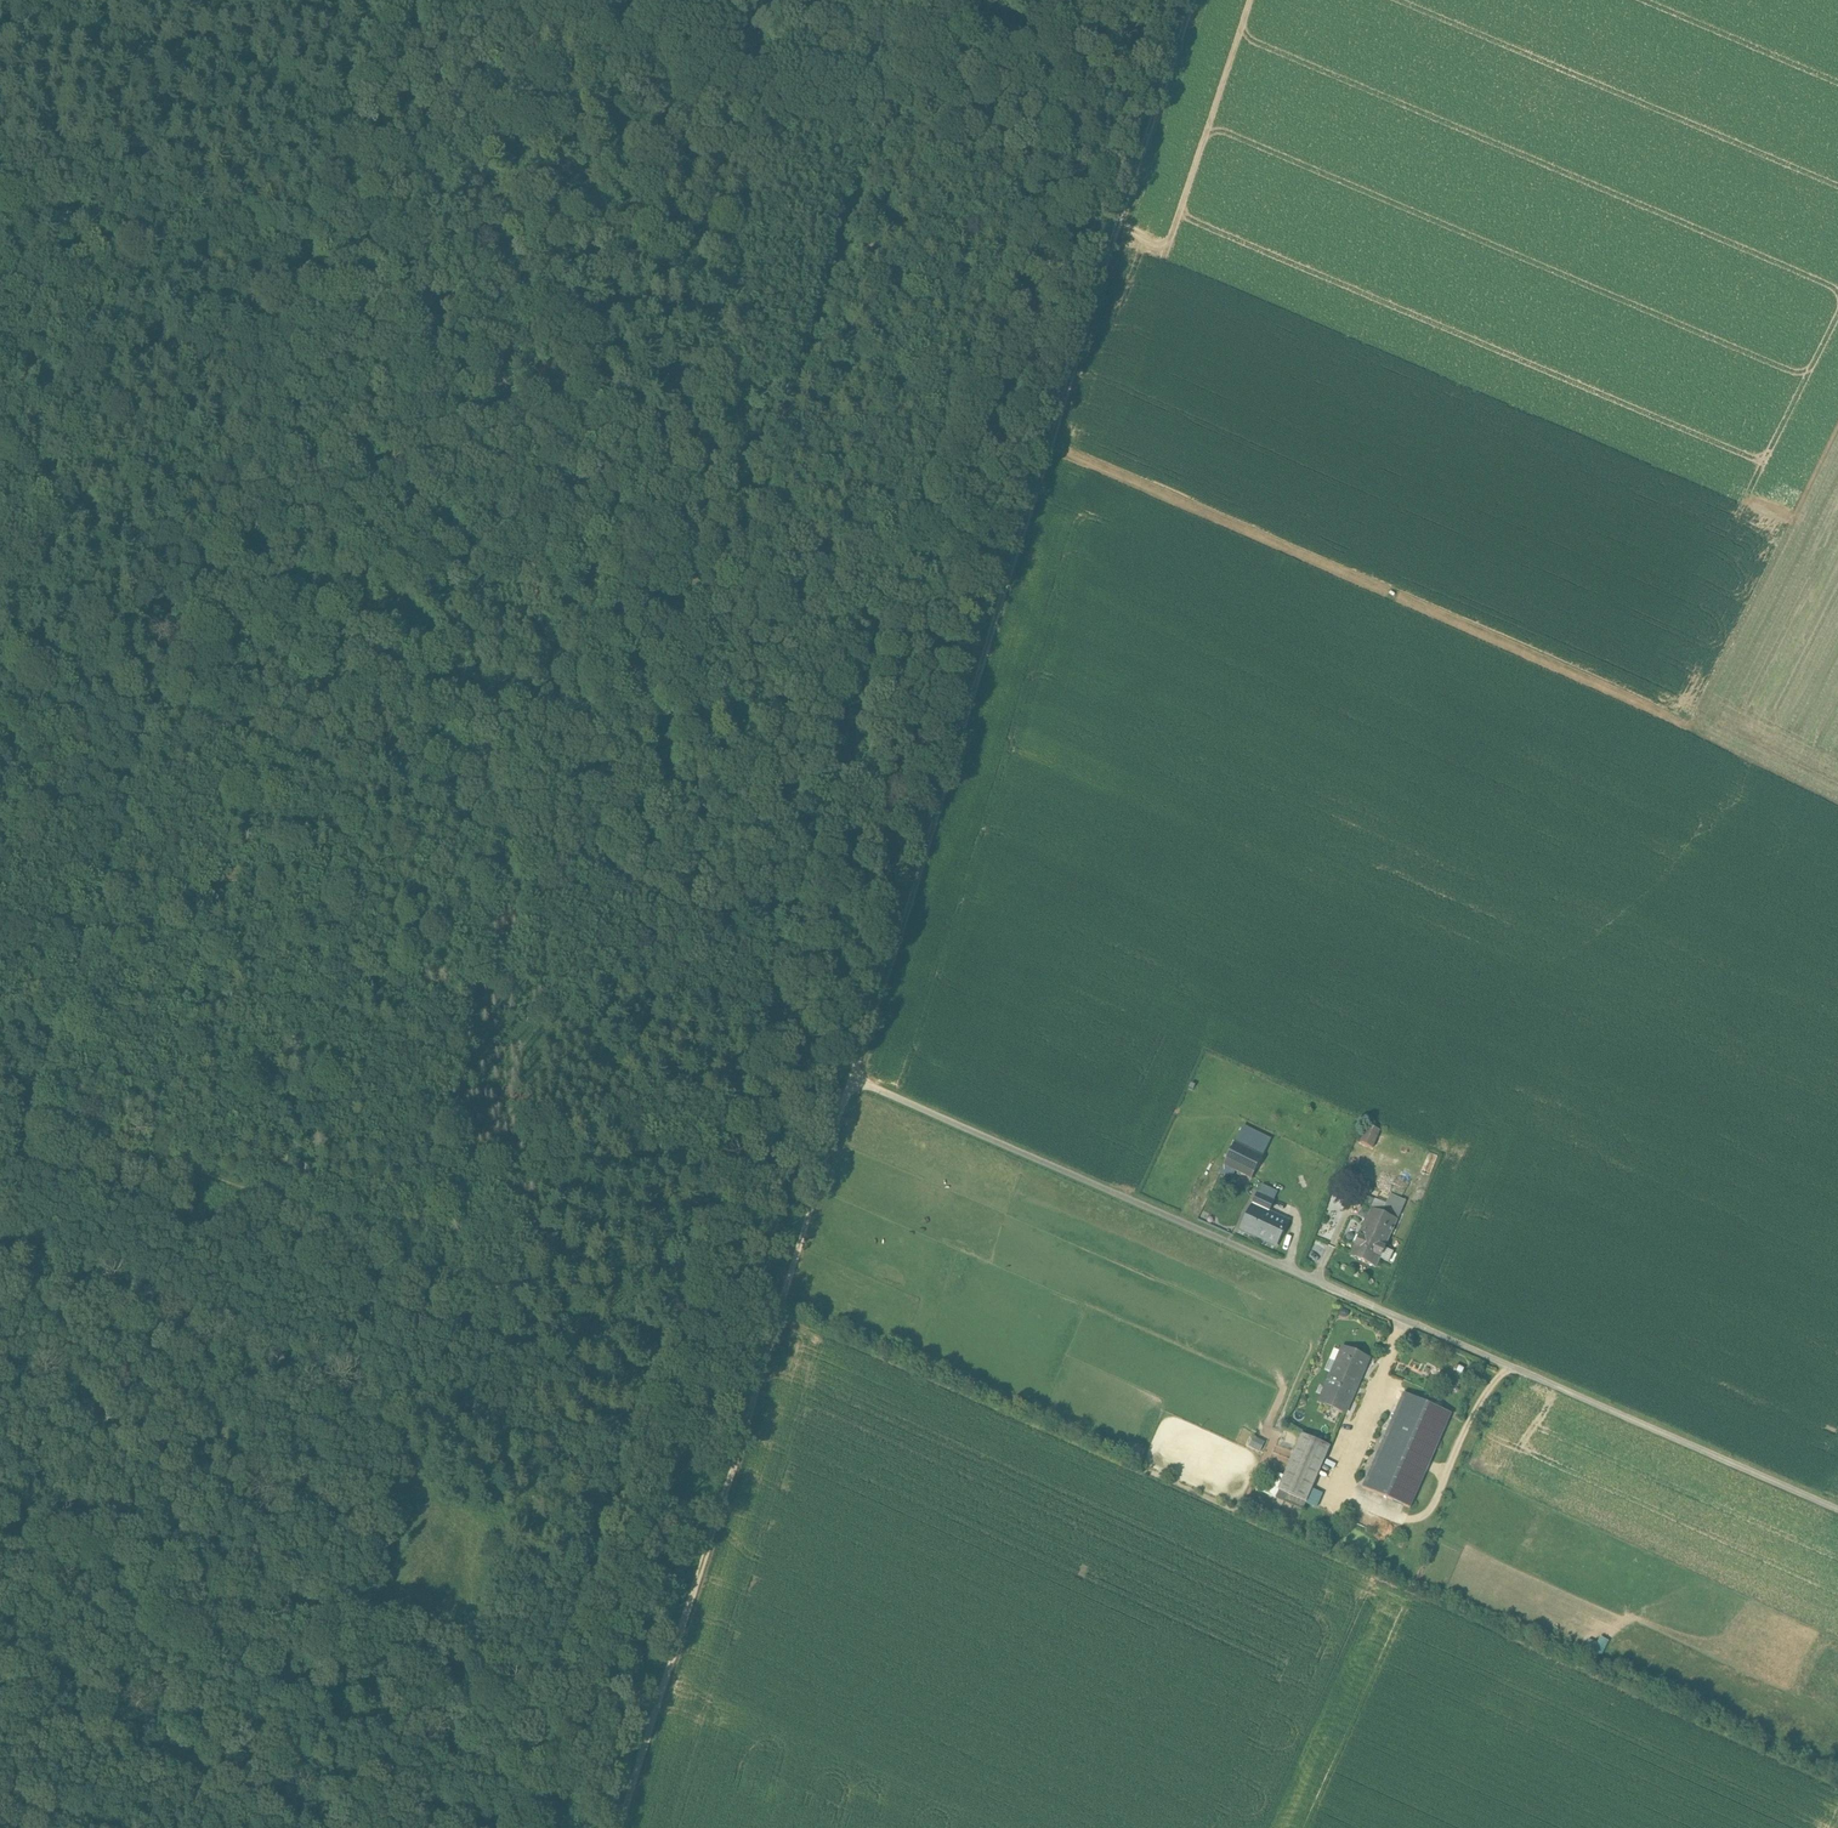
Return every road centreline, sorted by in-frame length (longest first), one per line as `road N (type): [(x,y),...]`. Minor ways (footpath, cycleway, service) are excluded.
road 1 (track): [(1106,0),(521,1827)]
road 2 (track): [(1191,0),(619,1827)]
road 3 (track): [(0,1245),(147,699),(294,291),(381,0)]
road 4 (track): [(1837,1504),(851,1080)]
road 5 (track): [(931,542),(0,180)]
road 6 (track): [(0,646),(800,948)]
road 7 (track): [(0,1068),(675,1334)]
road 8 (track): [(0,1513),(554,1714)]
road 9 (track): [(565,0),(947,137),(1051,162)]
road 10 (track): [(1406,1316),(1342,1466)]

